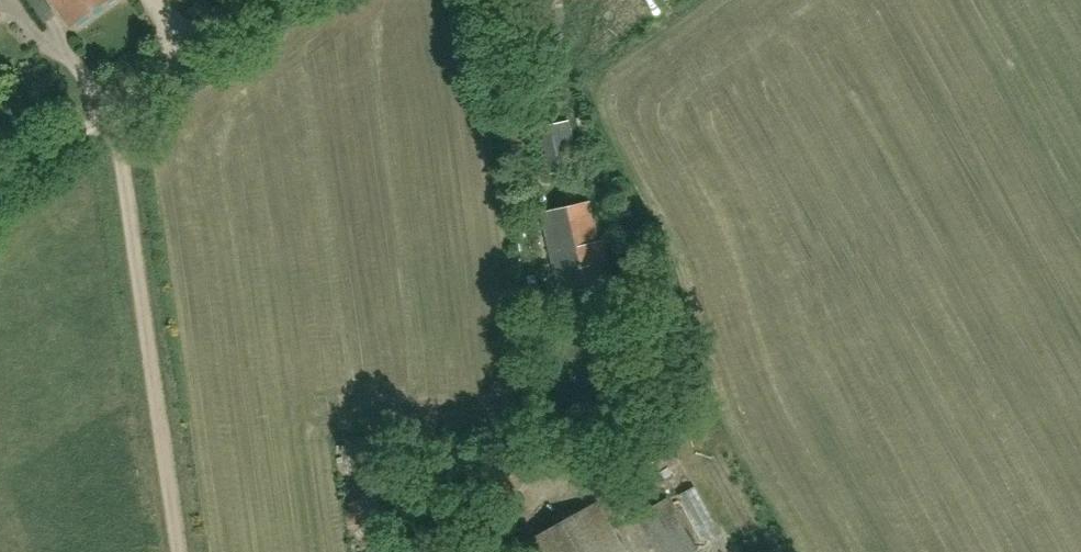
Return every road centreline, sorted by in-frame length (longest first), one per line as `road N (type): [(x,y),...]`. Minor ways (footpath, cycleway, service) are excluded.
road 1 (track): [(176,551),(111,115)]
road 2 (track): [(105,103),(254,0)]
road 3 (track): [(0,177),(105,103)]

